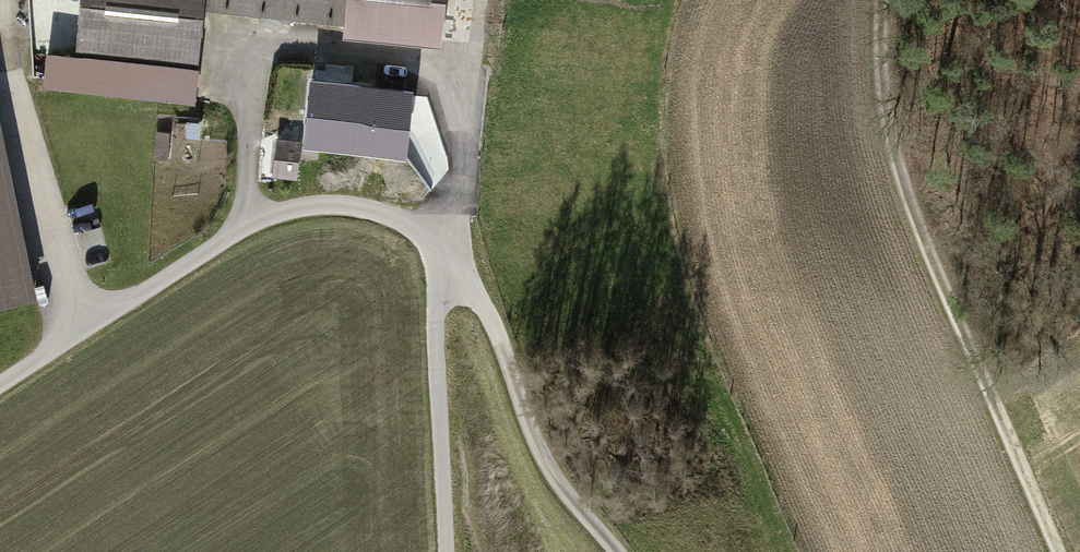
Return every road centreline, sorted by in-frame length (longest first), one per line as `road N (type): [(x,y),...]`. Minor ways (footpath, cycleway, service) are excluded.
road 1 (track): [(614,551),(553,473),(486,309),(438,247),(399,221),(338,201),(251,219),(0,382)]
road 2 (track): [(1059,551),(912,201),(878,68),(880,0)]
road 3 (track): [(444,551),(434,371),(438,247)]

